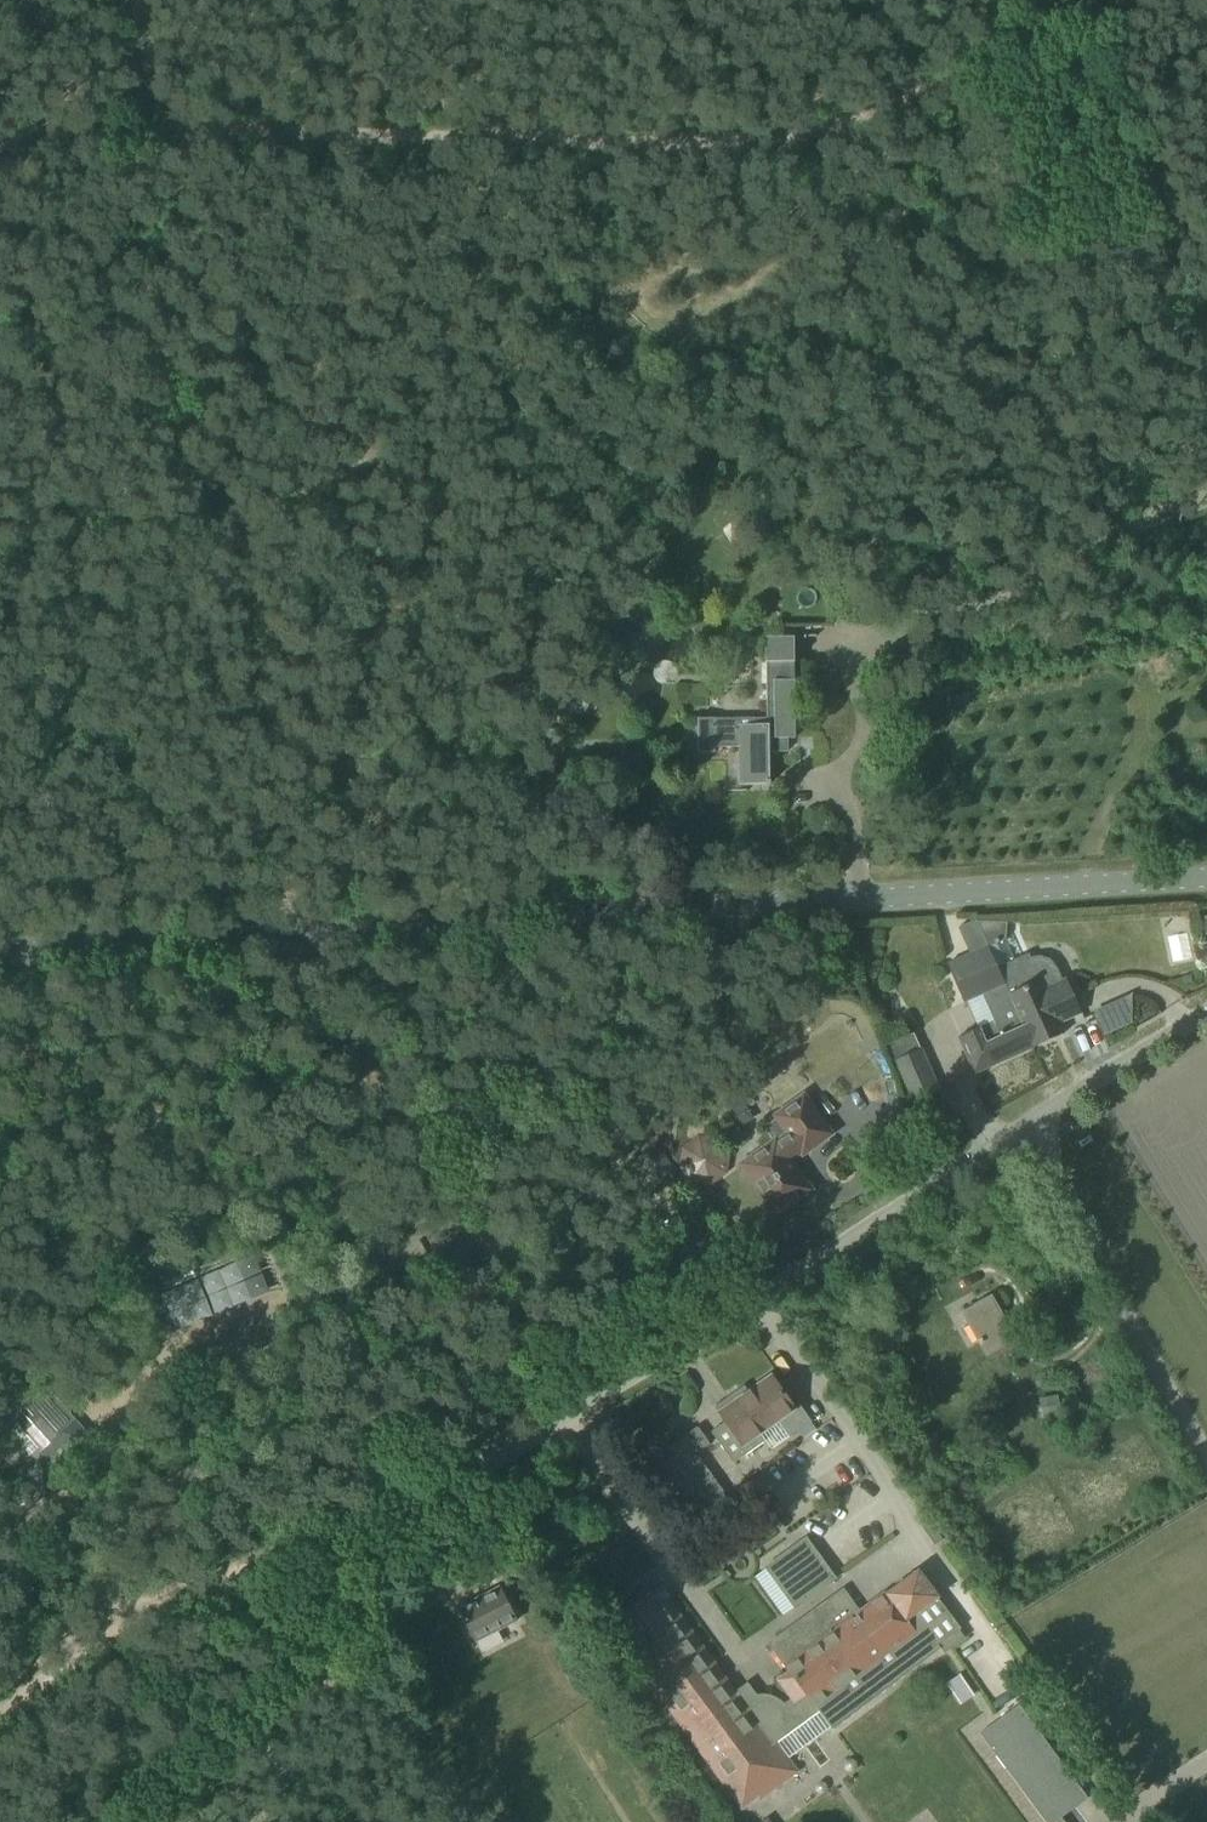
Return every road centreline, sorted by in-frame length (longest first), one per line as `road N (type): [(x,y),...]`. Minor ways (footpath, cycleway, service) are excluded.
road 1 (unclassified): [(1206,880),(0,951)]
road 2 (unclassified): [(296,1545),(683,1354),(1107,1063),(1206,1010)]
road 3 (track): [(1090,67),(1021,70),(813,151),(159,134)]
road 4 (track): [(159,134),(271,934)]
road 5 (track): [(296,1545),(267,1566),(137,1615),(0,1704)]
road 6 (track): [(1090,67),(1206,306)]
road 7 (track): [(27,151),(159,134)]

